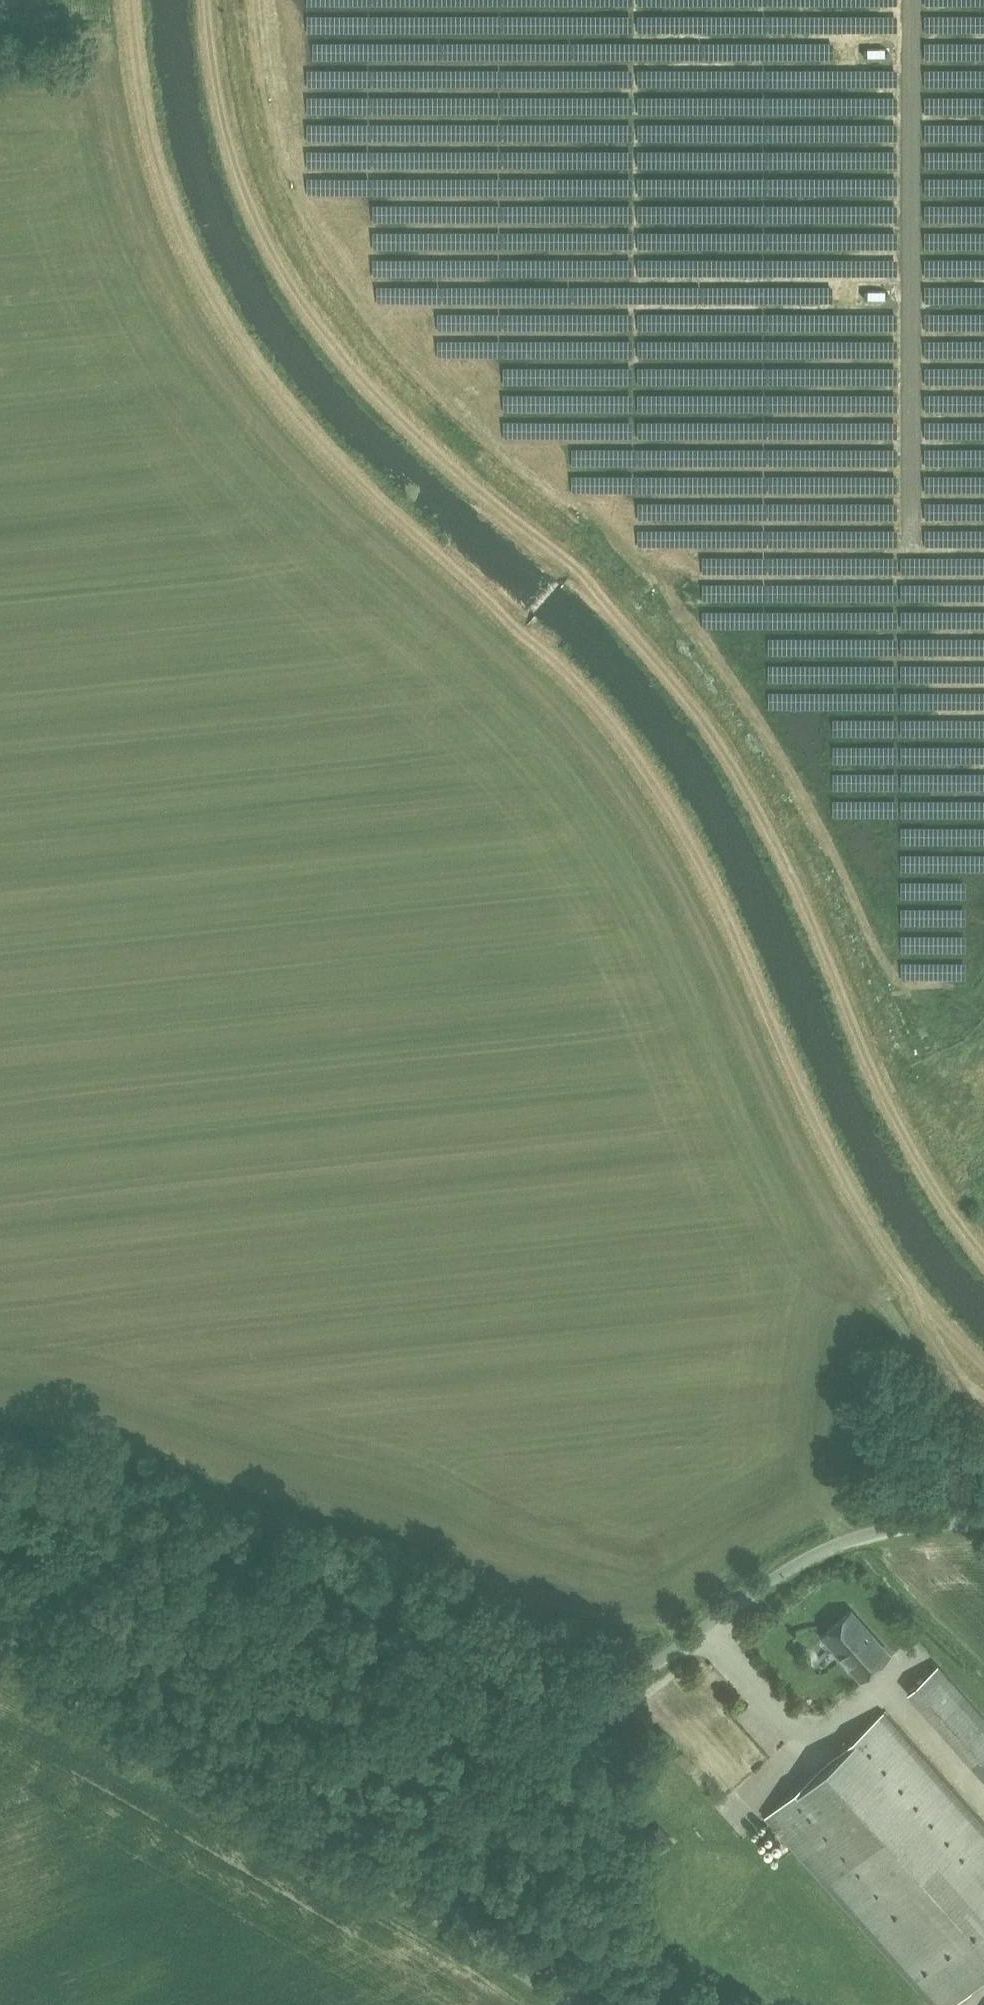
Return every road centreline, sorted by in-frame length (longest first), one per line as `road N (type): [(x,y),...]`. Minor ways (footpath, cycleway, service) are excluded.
road 1 (unclassified): [(374,1879),(797,1568),(890,1532),(983,1527)]
road 2 (tertiary): [(374,1879),(0,1662)]
road 3 (tertiary): [(568,2004),(517,1964),(374,1879)]

